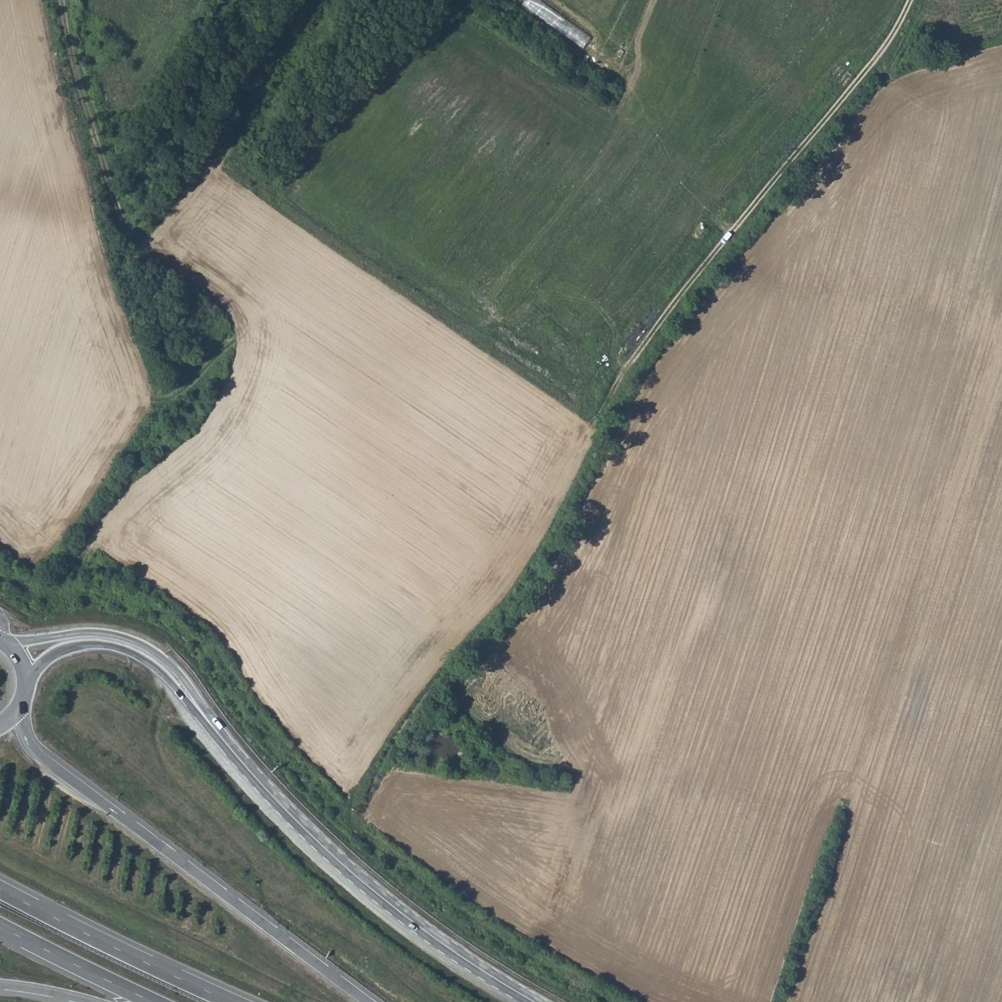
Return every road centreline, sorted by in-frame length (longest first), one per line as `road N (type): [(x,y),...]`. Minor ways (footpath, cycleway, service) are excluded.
road 1 (track): [(909,0),(896,30),(628,365),(596,427)]
road 2 (trunk): [(368,1001),(37,754),(18,710)]
road 3 (tertiary): [(201,707),(296,820),(365,883),(536,1001)]
road 4 (track): [(62,0),(71,57),(118,210),(142,246)]
road 5 (trunk): [(232,1001),(0,890)]
road 6 (tertiary): [(201,707),(162,655),(136,640),(74,631),(9,647)]
road 7 (tertiary): [(26,687),(57,651),(103,643),(154,665),(201,707)]
road 8 (trunk): [(0,926),(153,1001)]

